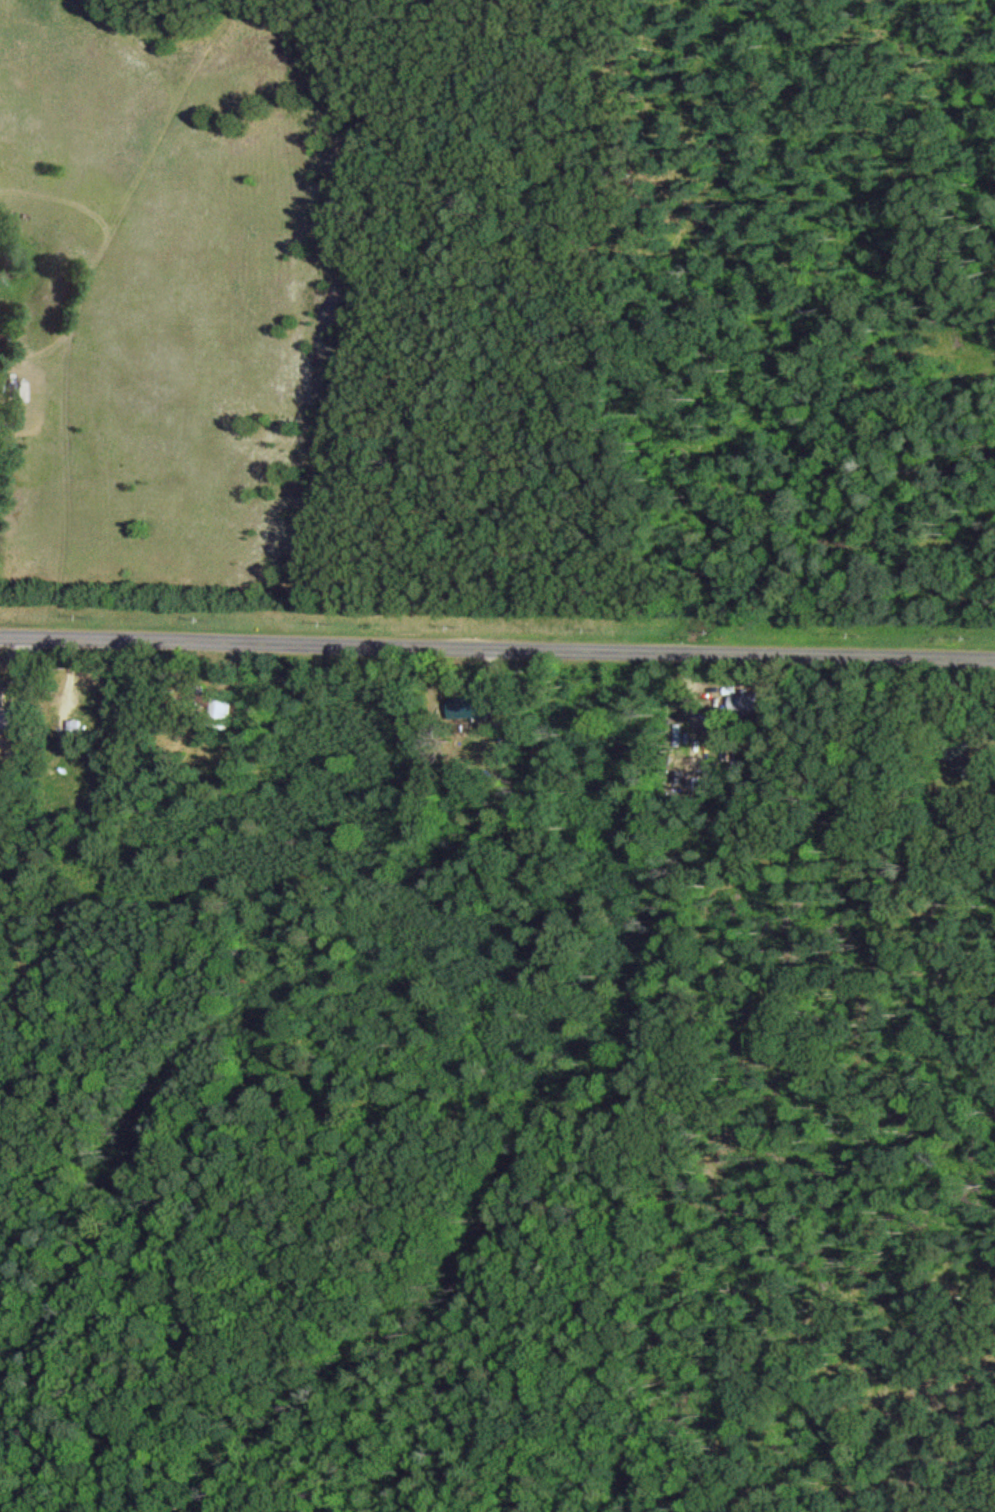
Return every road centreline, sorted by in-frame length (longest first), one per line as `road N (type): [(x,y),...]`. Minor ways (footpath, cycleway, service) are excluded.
road 1 (residential): [(0,633),(994,656)]

